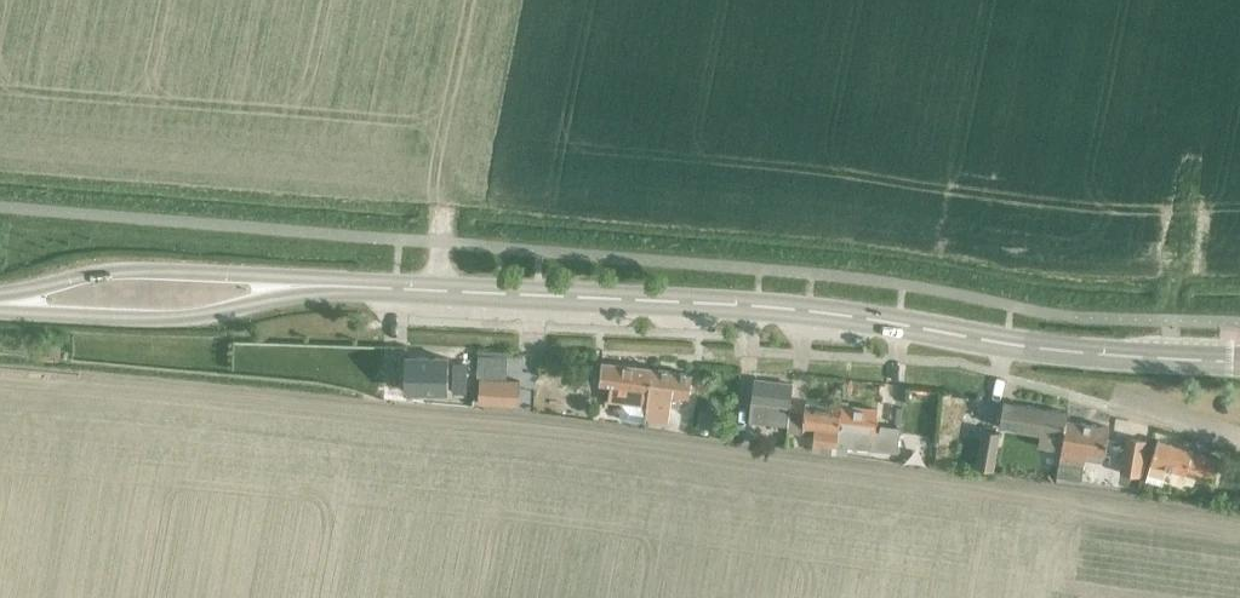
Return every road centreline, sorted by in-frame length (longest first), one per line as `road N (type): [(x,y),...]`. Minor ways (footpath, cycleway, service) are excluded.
road 1 (secondary): [(318,288),(755,306),(1080,354),(1239,362)]
road 2 (secondary): [(318,288),(256,276),(117,269),(0,295)]
road 3 (secondary): [(0,309),(177,320),(318,288)]
road 4 (residential): [(1239,444),(1108,405)]

